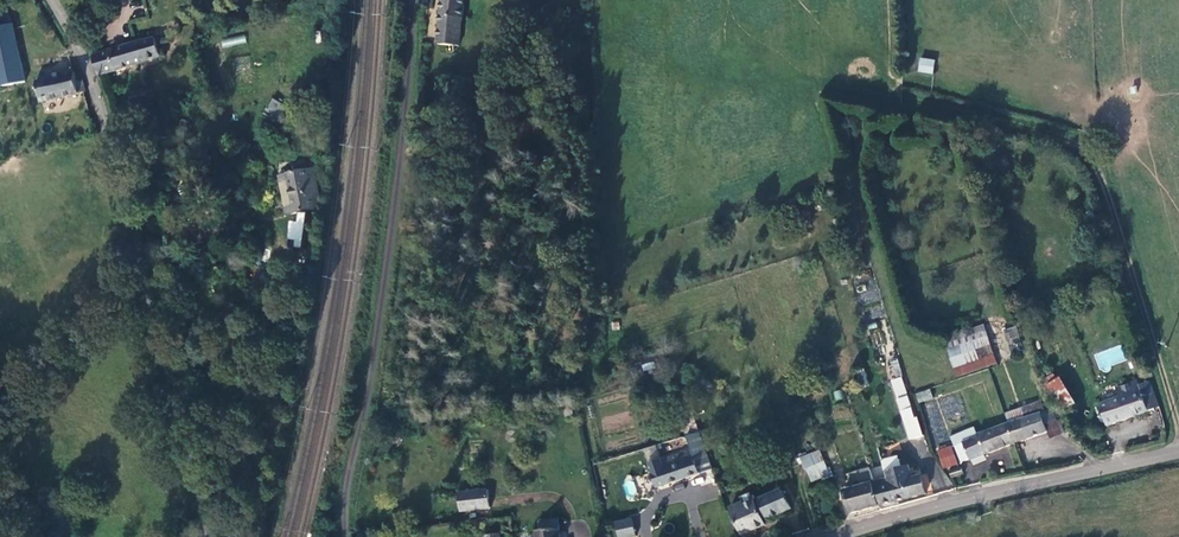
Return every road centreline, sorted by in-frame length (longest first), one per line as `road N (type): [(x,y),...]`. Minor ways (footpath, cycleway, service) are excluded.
road 1 (track): [(827,86),(1064,138),(1094,153),(1178,439)]
road 2 (unclassified): [(212,536),(94,72),(53,0)]
road 3 (unclassified): [(412,0),(397,189),(346,490),(346,536)]
road 4 (unclassified): [(1178,449),(842,536)]

